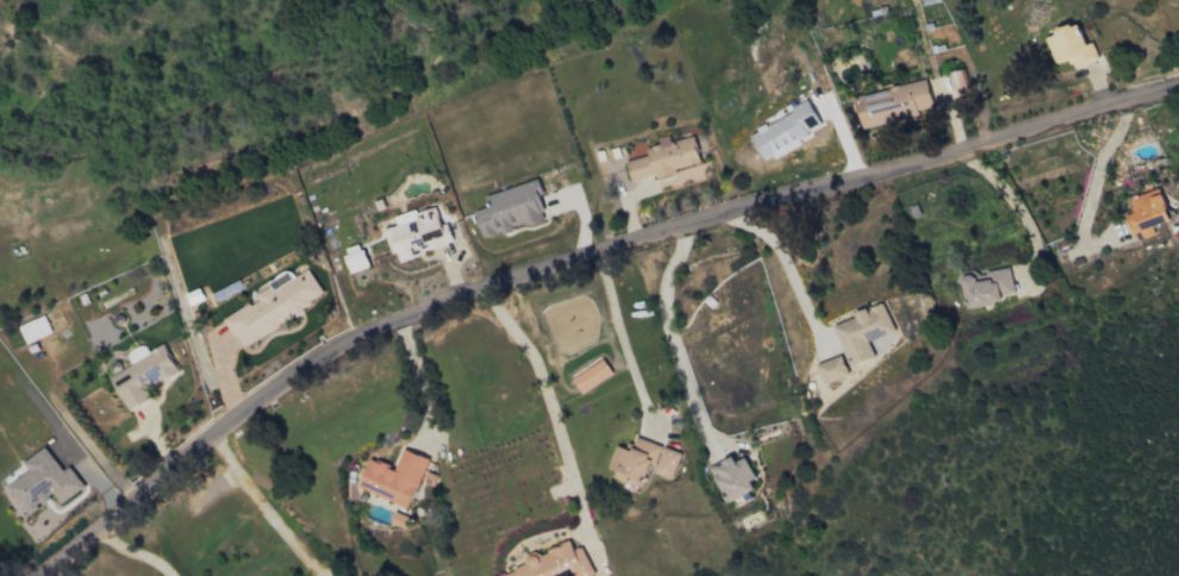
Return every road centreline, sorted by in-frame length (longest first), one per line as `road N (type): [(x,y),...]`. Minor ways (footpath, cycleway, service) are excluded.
road 1 (residential): [(47,575),(268,397),(358,340),(449,302),(726,213),(890,176),(1178,86)]

